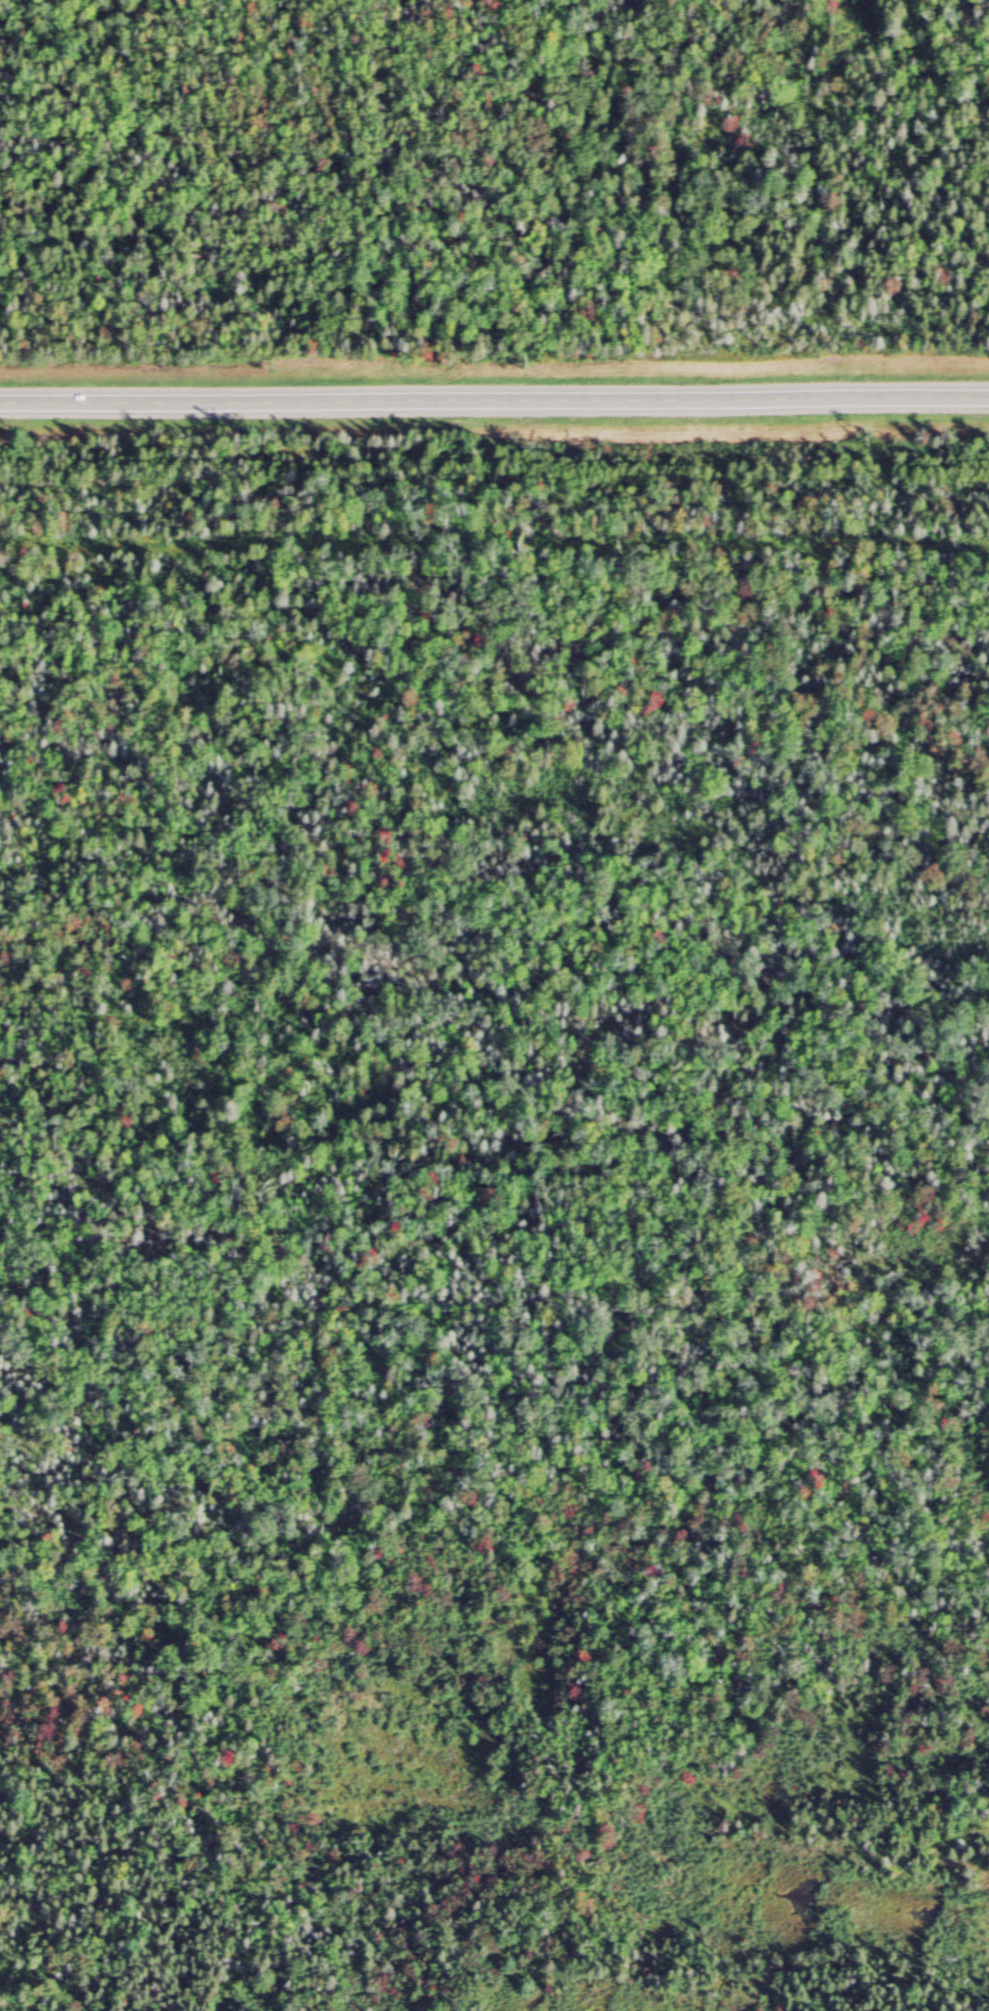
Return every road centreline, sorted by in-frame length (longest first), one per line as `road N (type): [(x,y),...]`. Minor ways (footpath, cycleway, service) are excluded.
road 1 (trunk): [(0,401),(988,394)]

